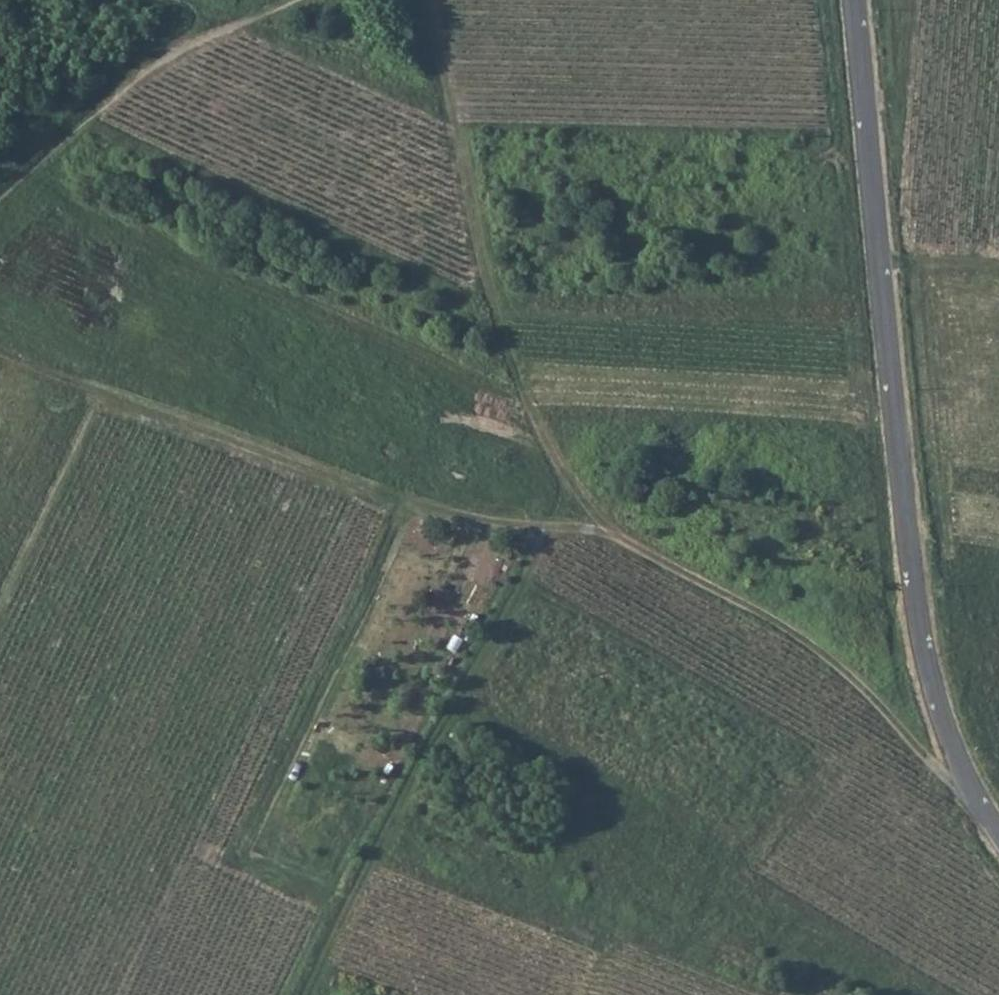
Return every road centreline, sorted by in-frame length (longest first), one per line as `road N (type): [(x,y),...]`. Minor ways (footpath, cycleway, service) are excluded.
road 1 (track): [(976,800),(933,767),(855,679),(770,618),(600,531),(524,532),(376,497),(0,355)]
road 2 (tertiary): [(853,0),(923,637),(952,744),(998,834)]
road 3 (track): [(600,531),(528,408),(493,313),(427,0)]
road 4 (track): [(303,994),(547,531)]
road 5 (track): [(0,197),(174,55),(298,0)]

